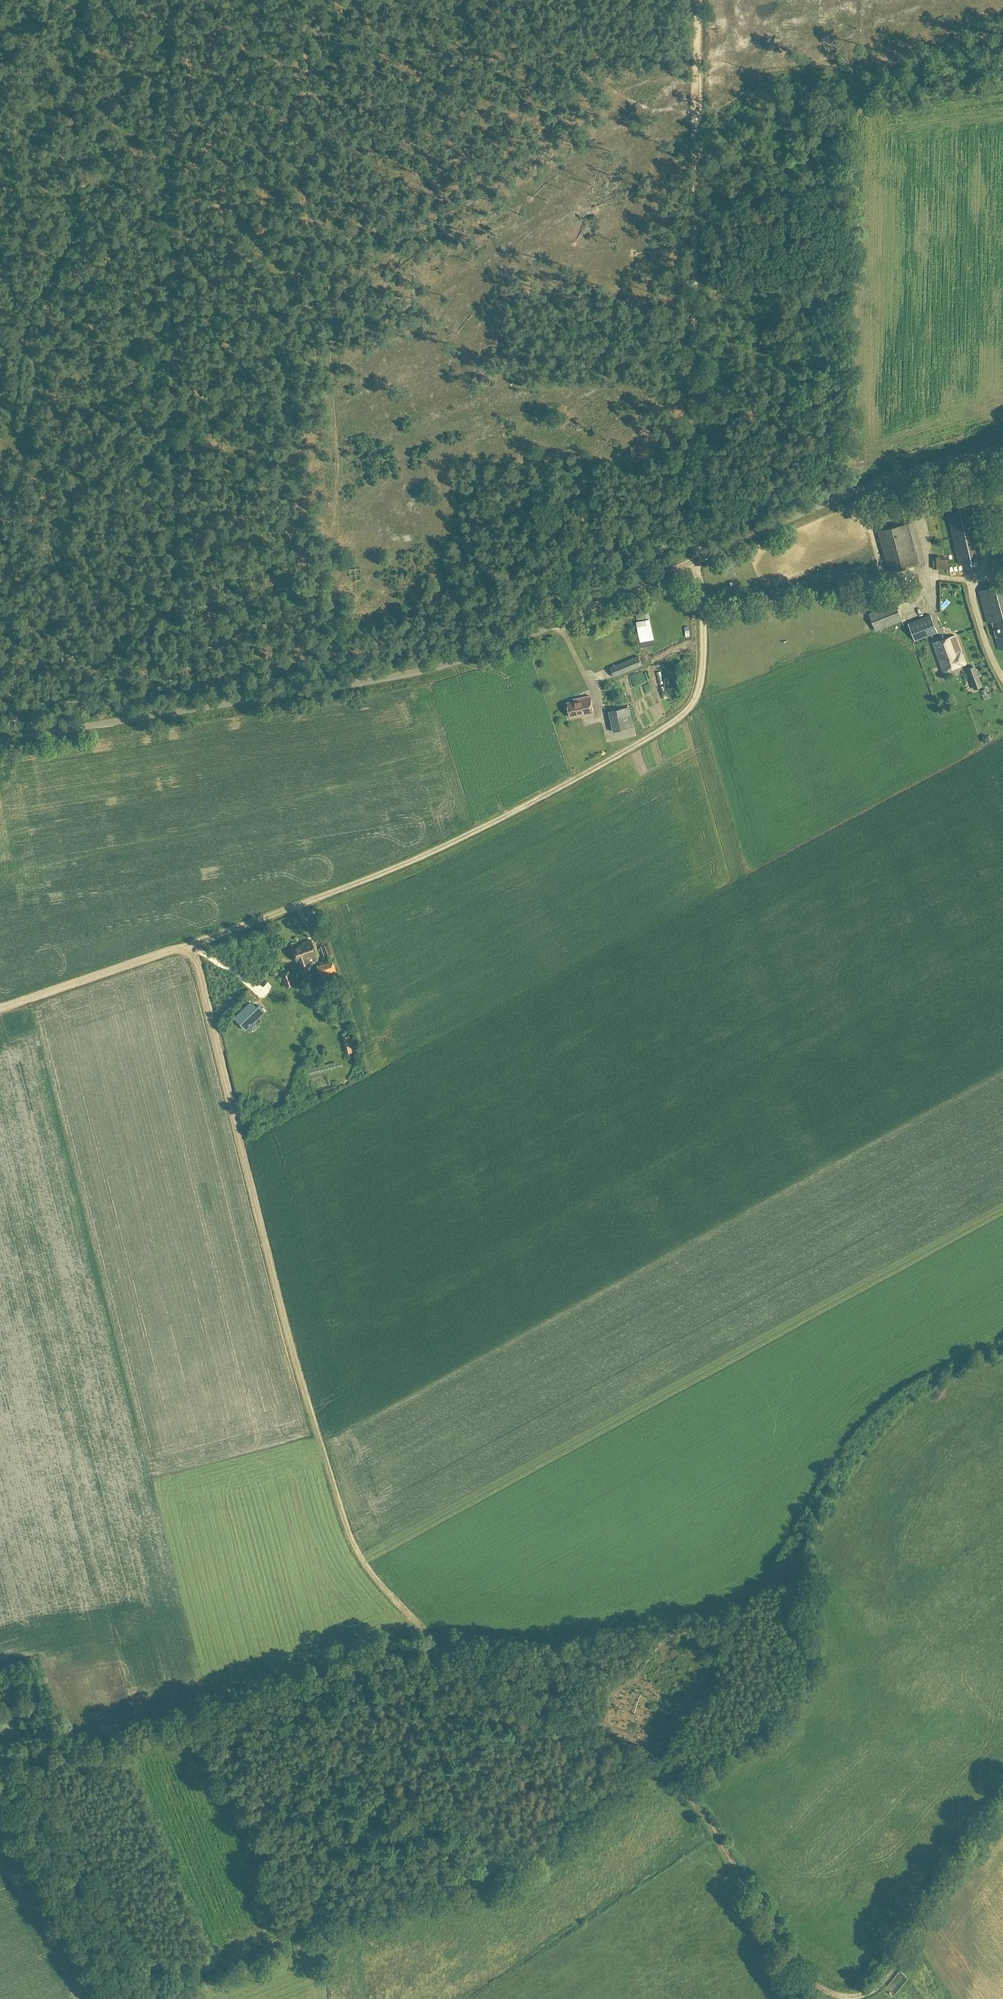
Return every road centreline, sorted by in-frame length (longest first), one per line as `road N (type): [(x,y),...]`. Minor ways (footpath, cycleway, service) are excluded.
road 1 (track): [(134,1998),(302,1926),(495,1867),(638,1759),(701,1812),(812,1980),(834,1994),(863,1997),(884,1985),(1002,1813)]
road 2 (unclassified): [(0,1009),(194,946),(449,844),(643,740),(693,707),(701,658),(697,561)]
road 3 (unclassified): [(0,740),(453,661),(697,561)]
road 4 (track): [(174,711),(168,0)]
road 5 (track): [(341,683),(334,639),(330,152)]
road 6 (track): [(697,112),(697,561)]
road 7 (unclassified): [(697,561),(831,499),(1002,446)]
road 8 (track): [(330,152),(329,0)]

